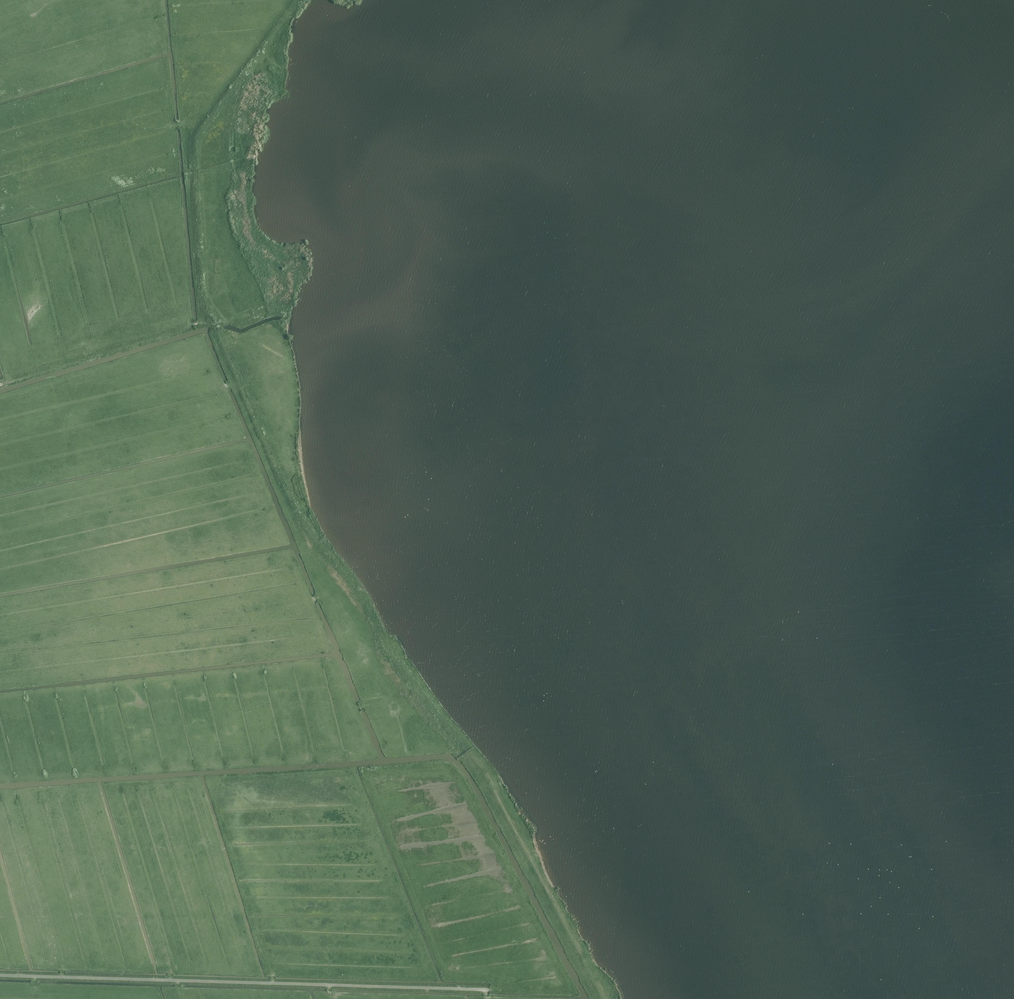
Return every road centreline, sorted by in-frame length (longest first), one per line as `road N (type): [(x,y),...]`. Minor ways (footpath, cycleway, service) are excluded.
road 1 (unclassified): [(0,973),(486,989)]
road 2 (track): [(202,325),(0,385)]

